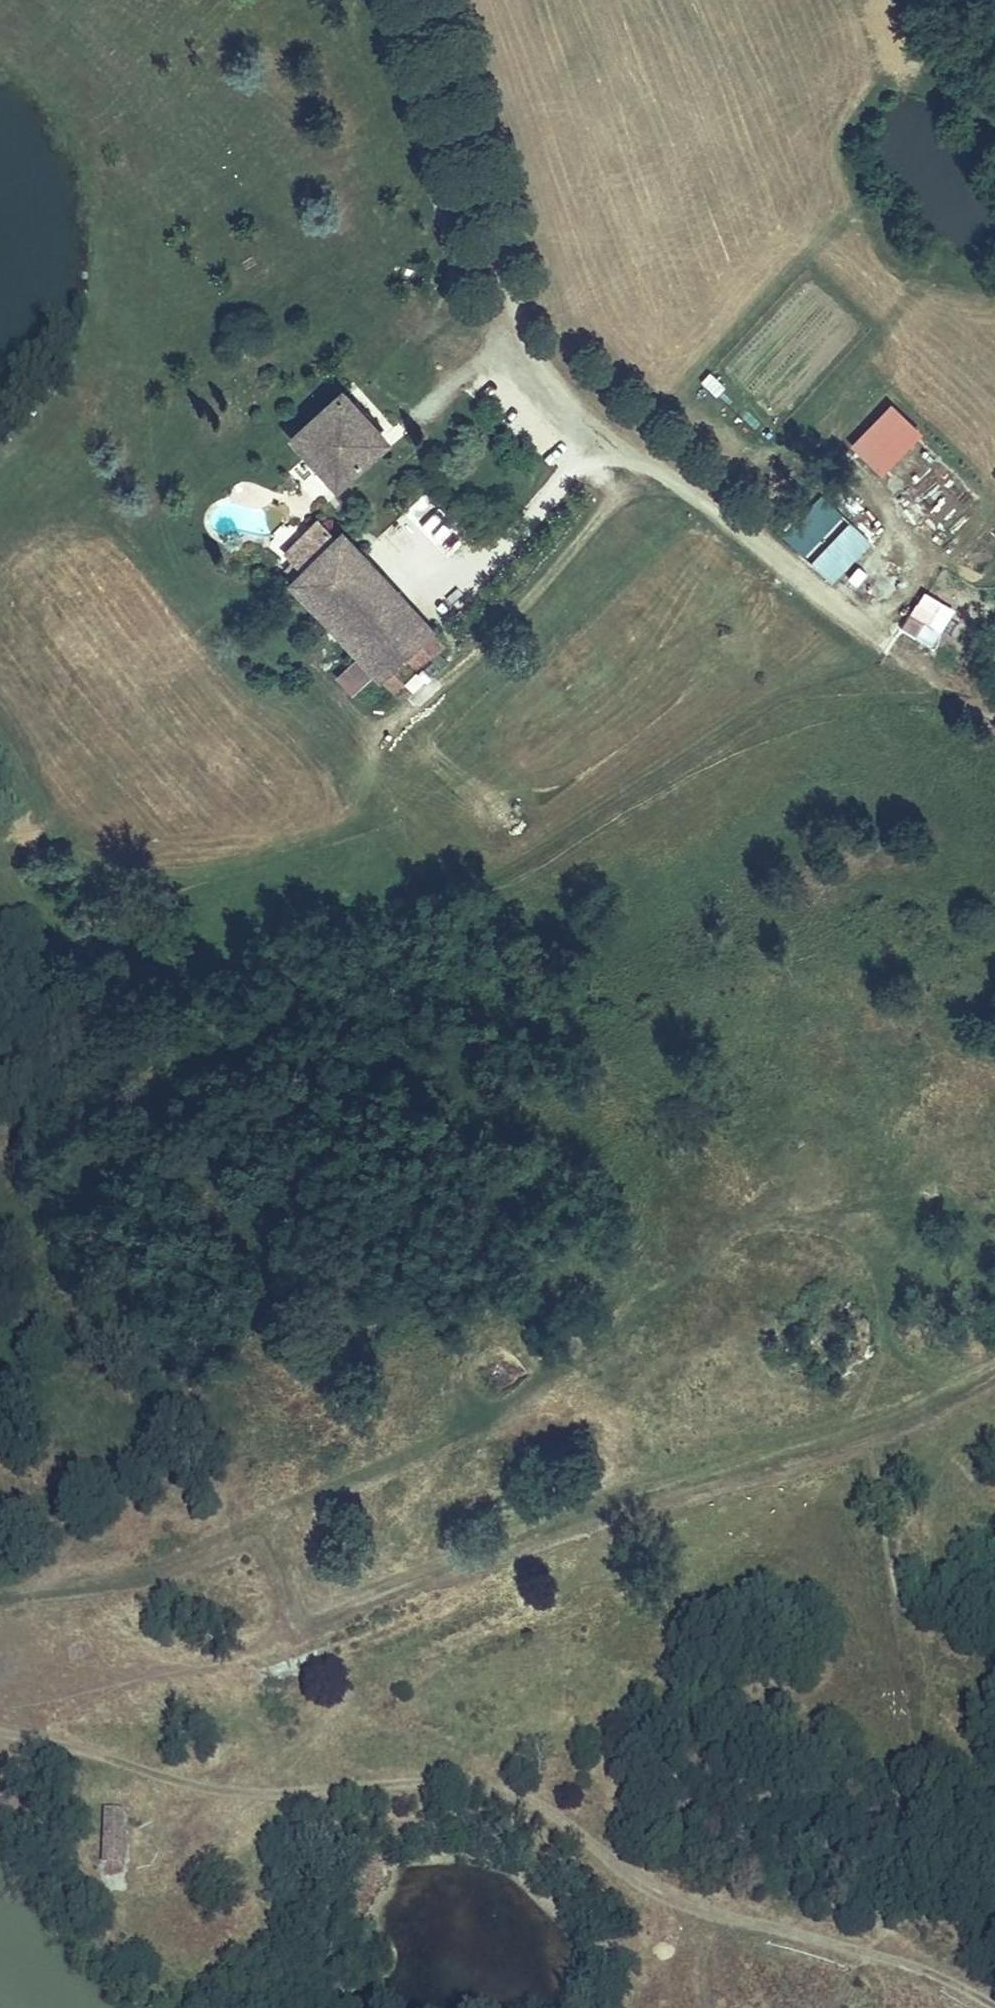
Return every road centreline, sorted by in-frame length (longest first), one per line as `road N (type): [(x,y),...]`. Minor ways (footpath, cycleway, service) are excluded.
road 1 (track): [(994,1358),(762,1457),(347,1610)]
road 2 (track): [(620,445),(789,559),(944,681),(994,705)]

